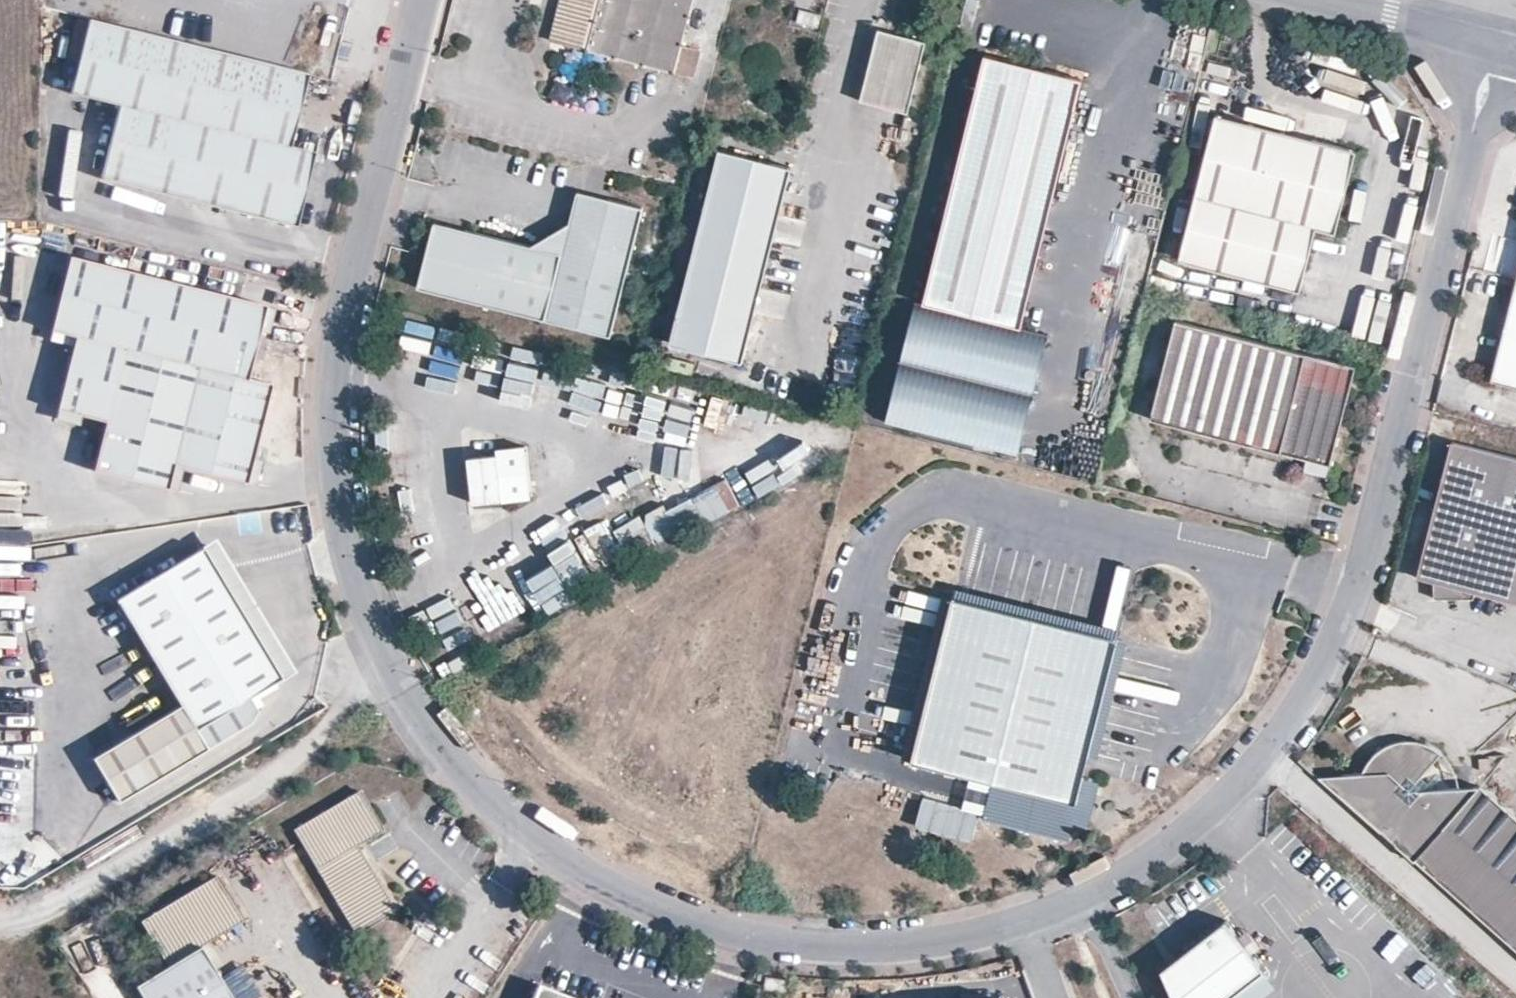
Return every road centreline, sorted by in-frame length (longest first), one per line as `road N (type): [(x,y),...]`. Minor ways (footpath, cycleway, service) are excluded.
road 1 (residential): [(1023,924),(927,942),(831,945),(653,912),(590,882),(478,789),(388,669),(352,584),(334,486),(332,396),(342,312),(417,0)]
road 2 (residential): [(1493,46),(1361,579),(1319,671),(1266,757),(1194,827),(1088,897)]
road 3 (track): [(0,925),(64,909),(304,751),(353,691)]
road 4 (residential): [(1361,12),(1493,46)]

